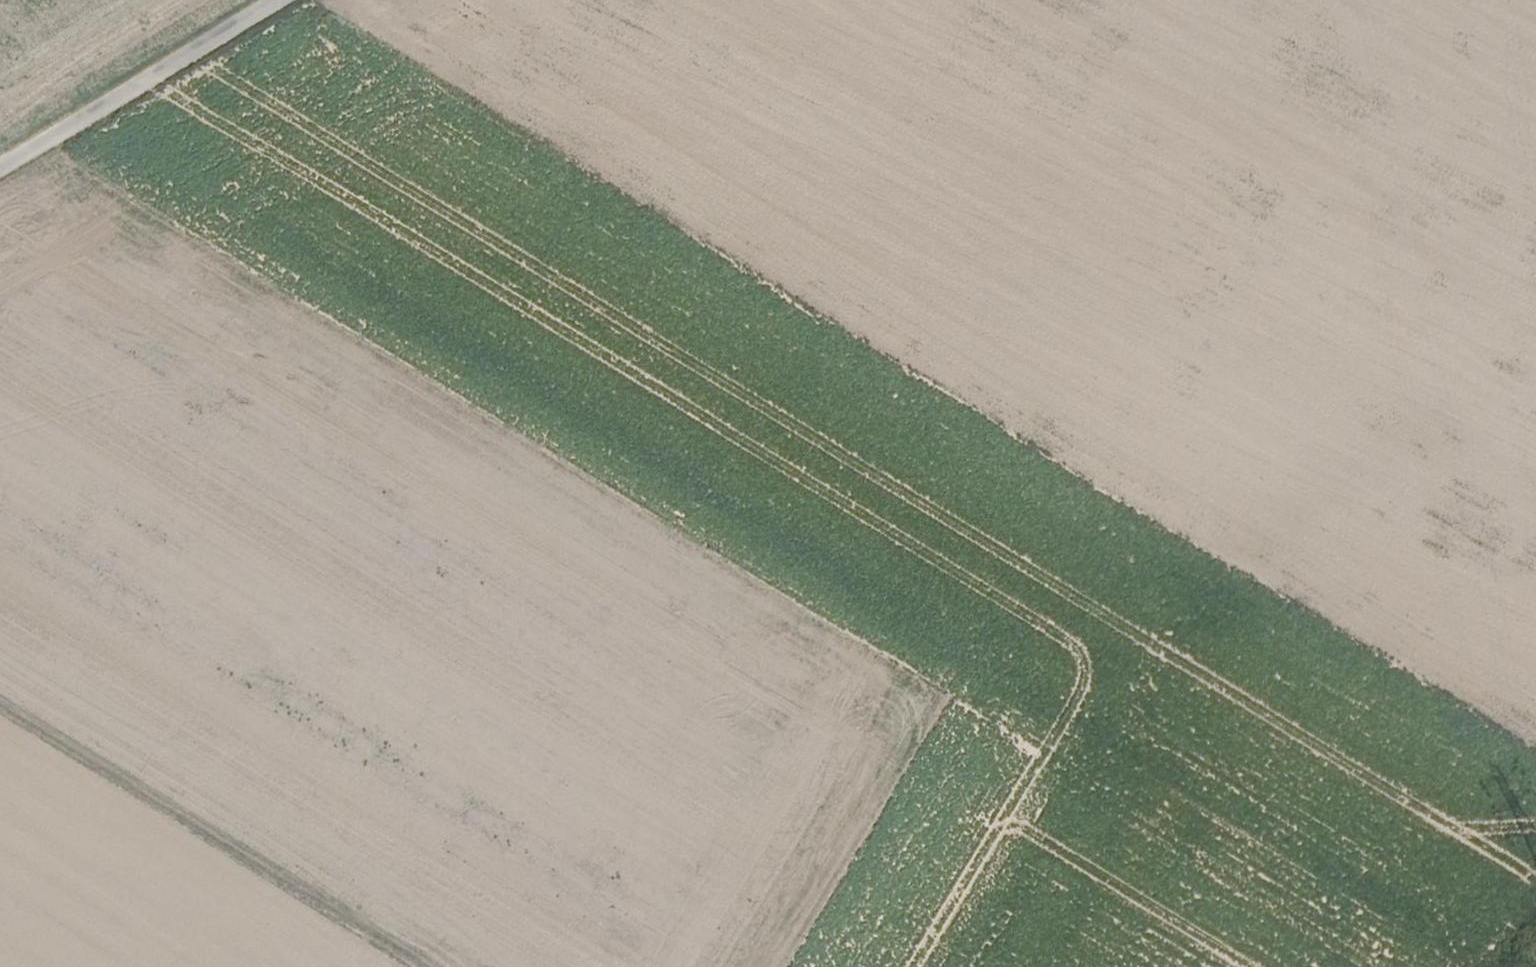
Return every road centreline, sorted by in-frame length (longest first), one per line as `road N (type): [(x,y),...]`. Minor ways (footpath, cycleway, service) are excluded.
road 1 (track): [(0,718),(416,966)]
road 2 (unclassified): [(0,168),(284,0)]

